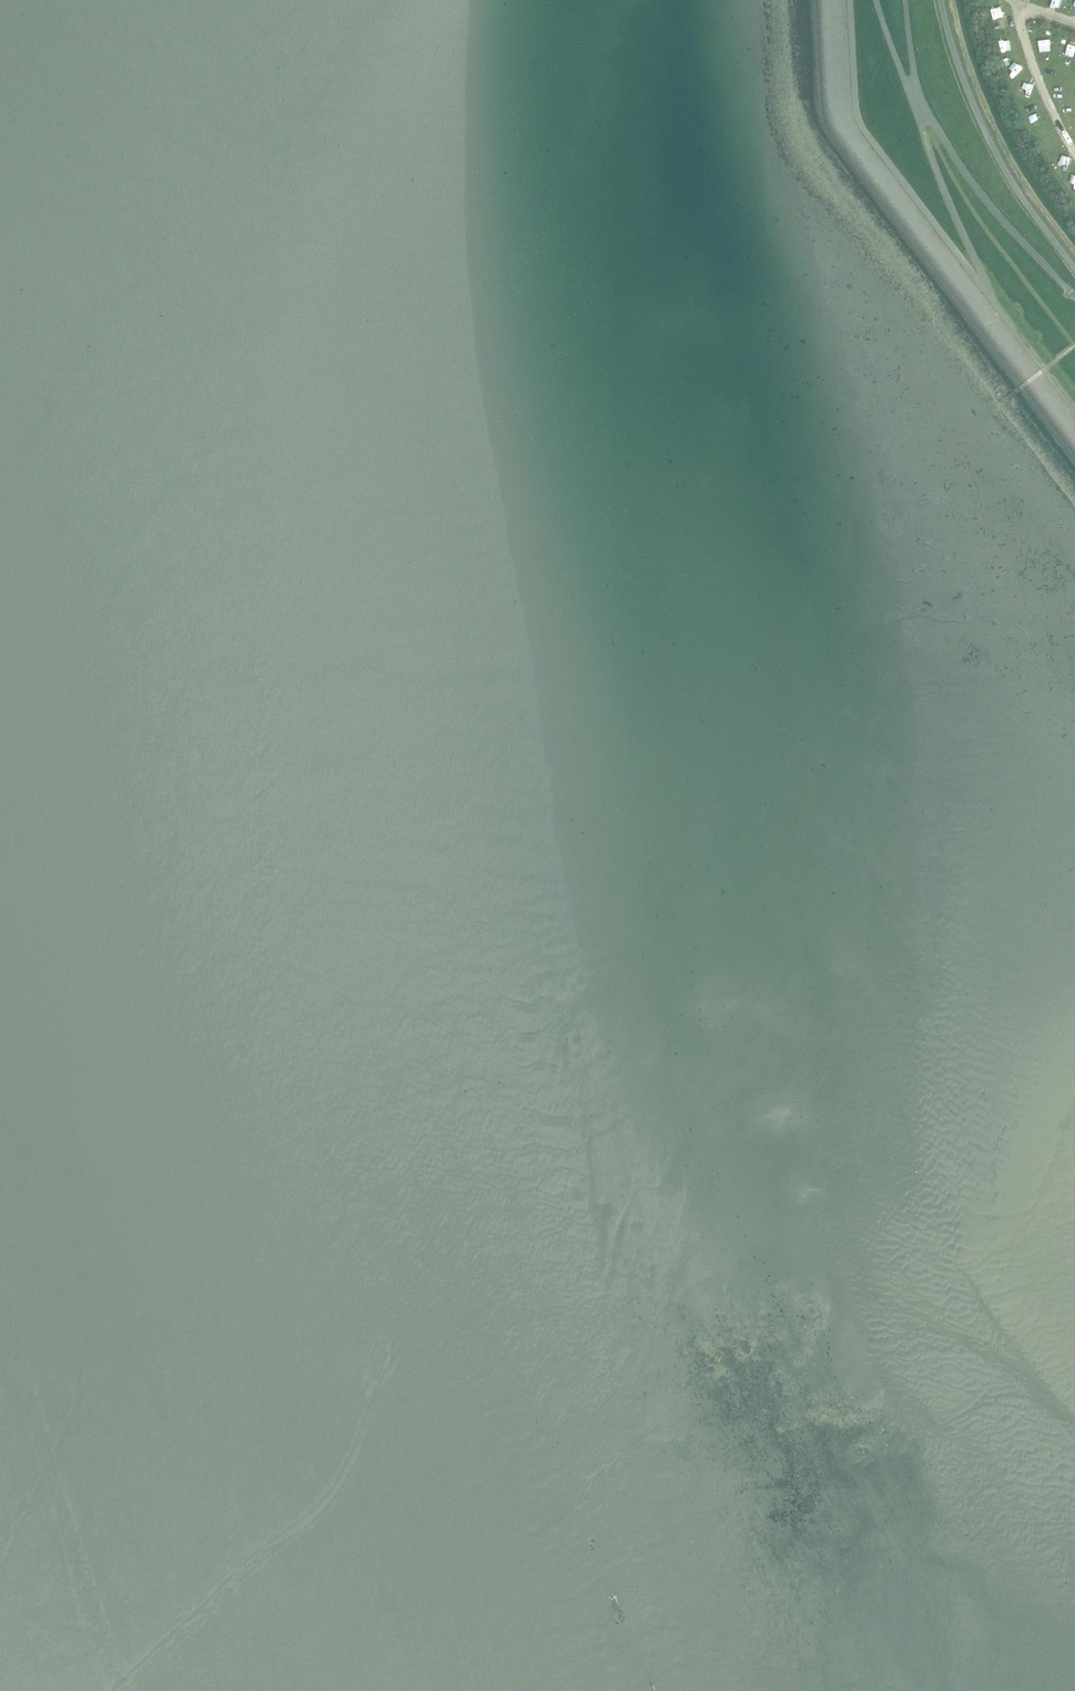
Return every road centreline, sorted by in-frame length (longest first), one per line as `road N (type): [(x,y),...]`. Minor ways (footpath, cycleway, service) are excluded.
road 1 (unclassified): [(1074,268),(1007,176),(977,112),(942,0)]

